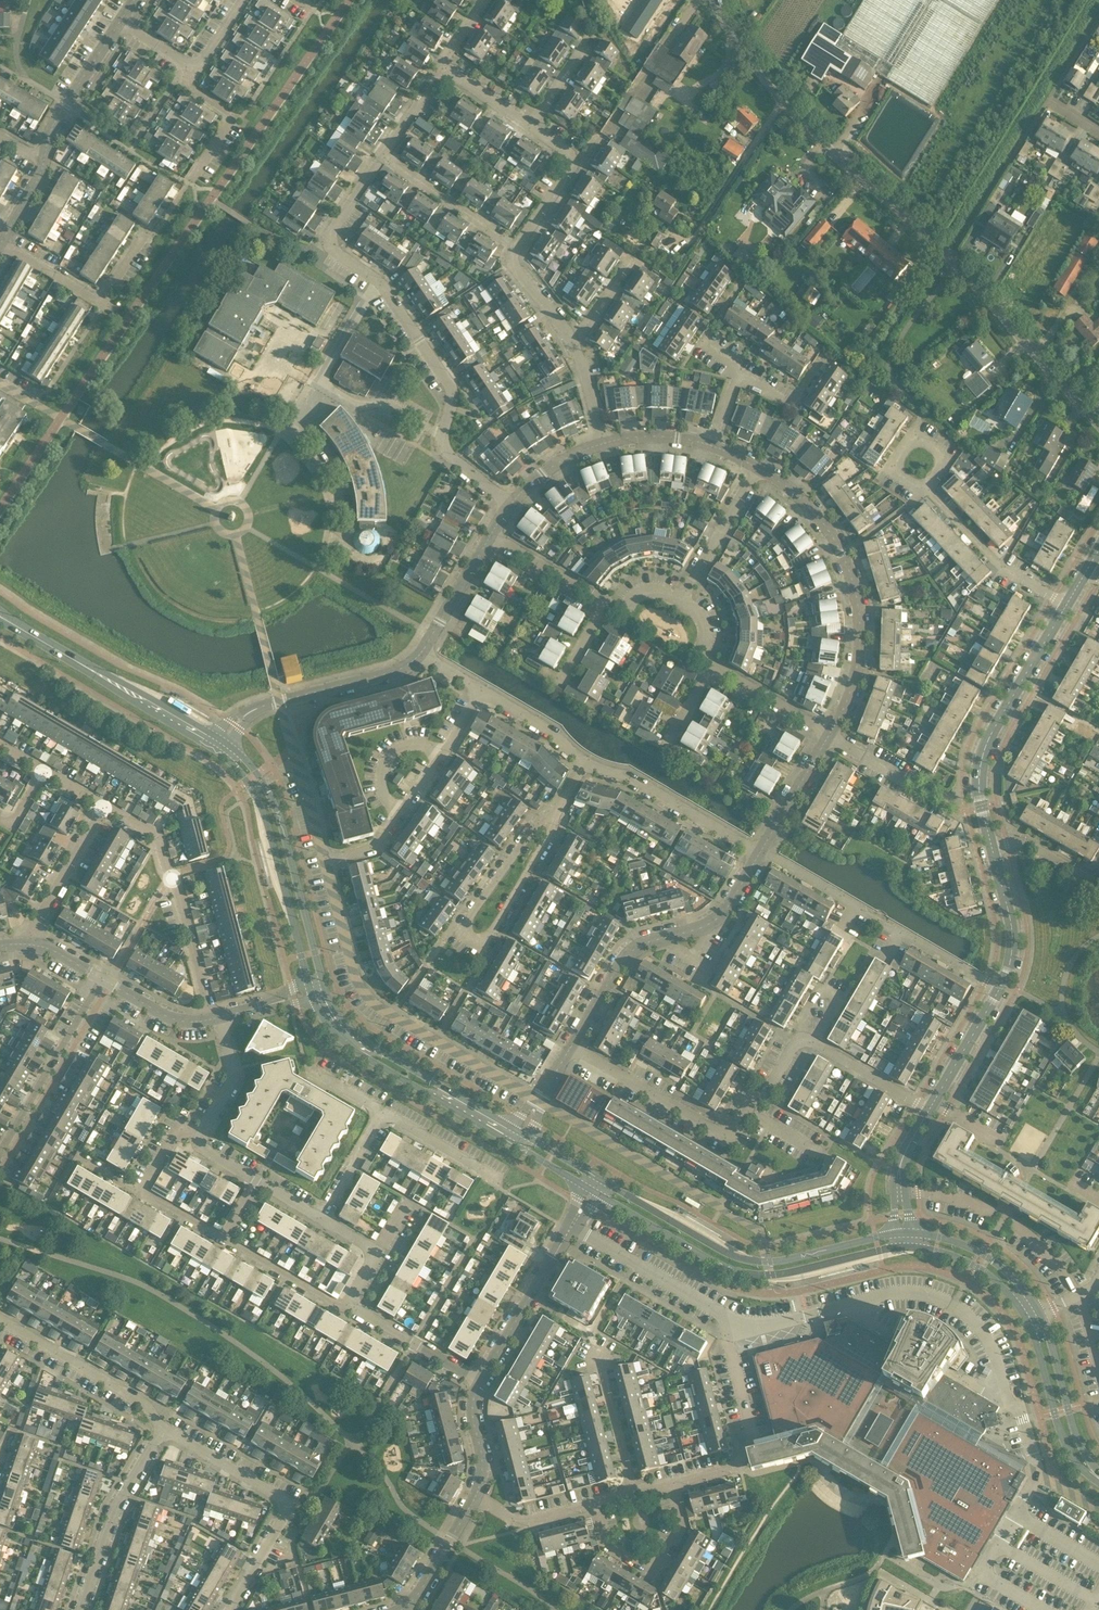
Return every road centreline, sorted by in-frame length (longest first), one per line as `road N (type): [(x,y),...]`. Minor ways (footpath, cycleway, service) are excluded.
road 1 (residential): [(1098,422),(927,234),(795,113),(718,0)]
road 2 (residential): [(570,1048),(734,1138),(802,1041),(815,1040),(931,1106)]
road 3 (residential): [(510,504),(447,452),(450,386),(383,285),(334,250),(329,235),(379,154)]
road 4 (residential): [(539,1101),(374,1001),(353,968),(327,862)]
road 5 (tertiary): [(592,1190),(740,1272),(794,1272),(905,1247)]
road 6 (tertiary): [(904,1233),(751,1261),(599,1179)]
road 7 (residential): [(756,467),(815,513),(835,540),(855,593),(855,675),(830,734)]
road 8 (residential): [(551,819),(552,831),(491,935),(475,941),(467,921),(538,823)]
road 9 (residential): [(570,1048),(632,951),(714,922),(760,853)]
road 10 (tertiary): [(324,988),(278,813),(244,758),(219,745)]
road 11 (tertiary): [(219,745),(265,817),(310,992)]
road 12 (residential): [(231,1609),(288,1505),(163,1429)]
road 13 (tertiary): [(991,845),(979,791),(984,751),(1066,605)]
road 14 (tertiary): [(310,992),(346,1045),(514,1144)]
road 15 (tertiary): [(520,1133),(359,1037),(324,988)]
road 16 (residential): [(354,1309),(138,1190)]
road 17 (tertiary): [(219,745),(11,624)]
road 18 (residential): [(327,862),(372,849),(481,690)]
road 19 (residential): [(633,1493),(594,1338),(530,1297)]
road 20 (residential): [(633,1493),(671,1483),(682,1525),(653,1570),(605,1545),(594,1504)]
road 21 (residential): [(0,1160),(106,982)]
road 22 (residential): [(0,242),(100,304),(146,234)]
road 23 (residential): [(80,1609),(110,1518),(163,1429)]
road 24 (residential): [(760,853),(628,776),(584,762)]
road 25 (residential): [(163,1429),(145,1404),(0,1322)]
road 26 (residential): [(1066,605),(1001,566),(928,483)]
road 27 (tertiary): [(1027,1319),(1072,1458),(1098,1482)]
road 28 (tertiary): [(1098,1474),(1075,1432),(1040,1313)]
road 29 (residential): [(327,862),(281,701)]
road 30 (tertiary): [(1040,1313),(982,1254),(904,1233)]
road 31 (residential): [(44,161),(52,128),(121,20)]
road 32 (residential): [(23,943),(104,804)]
road 33 (residential): [(513,242),(379,154)]
road 34 (residential): [(513,242),(569,153),(529,120)]
road 35 (residential): [(381,1105),(310,1071),(285,999)]
road 36 (residential): [(681,600),(756,467)]
road 37 (residential): [(188,184),(229,117),(188,84),(187,64)]
road 38 (residential): [(215,1018),(169,875)]
road 39 (residential): [(281,701),(388,673),(421,654)]
road 40 (tertiary): [(905,1247),(975,1266),(1027,1319)]
road 41 (residential): [(479,1383),(354,1309)]
road 42 (tertiary): [(1002,985),(1012,930),(991,845)]
road 43 (tertiary): [(931,1106),(1002,985)]
road 44 (residential): [(197,1146),(232,1076),(215,1018)]
road 45 (residential): [(500,1176),(381,1105)]
road 46 (residential): [(830,734),(760,853)]
road 47 (residential): [(315,1216),(197,1146)]
road 48 (residential): [(421,654),(490,536)]
road 49 (residential): [(830,734),(713,667)]
road 50 (residential): [(474,1500),(415,1597),(398,1609)]
road 51 (tertiary): [(904,1233),(902,1160),(931,1106)]
road 52 (residential): [(606,602),(490,536)]
road 53 (residential): [(315,1216),(381,1105)]
road 54 (residential): [(1002,985),(888,926)]
road 55 (residential): [(578,348),(514,263),(513,242)]
road 56 (residential): [(474,1500),(528,1521),(594,1504)]
road 57 (residential): [(584,762),(481,690)]
road 58 (residential): [(106,982),(169,875)]
road 59 (residential): [(868,914),(760,853)]
road 60 (residential): [(592,1190),(530,1297)]
road 61 (residential): [(479,1383),(474,1500)]
road 62 (residential): [(928,483),(938,475),(940,456),(920,443),(903,454),(901,467),(921,484)]

